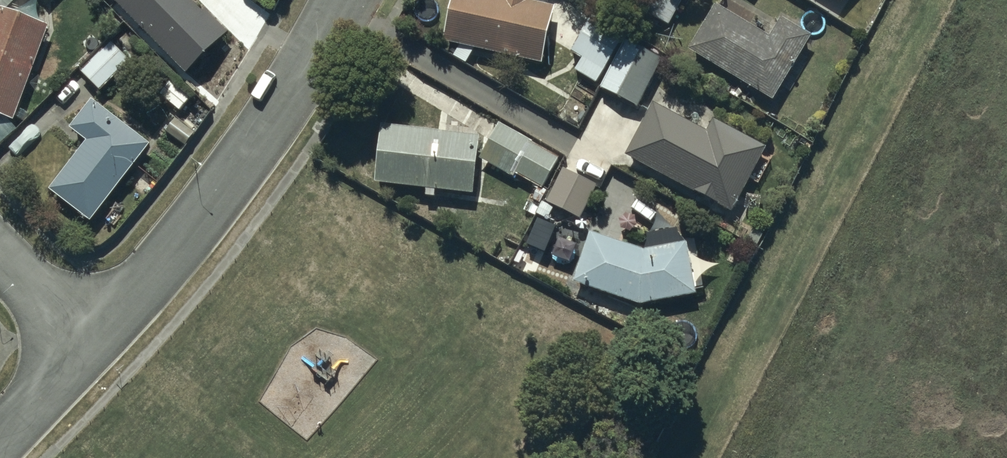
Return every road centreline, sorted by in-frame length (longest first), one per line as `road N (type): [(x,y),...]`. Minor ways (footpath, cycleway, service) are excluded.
road 1 (residential): [(90,350),(204,229),(350,0)]
road 2 (residential): [(0,444),(90,350)]
road 3 (residential): [(90,350),(0,261)]

